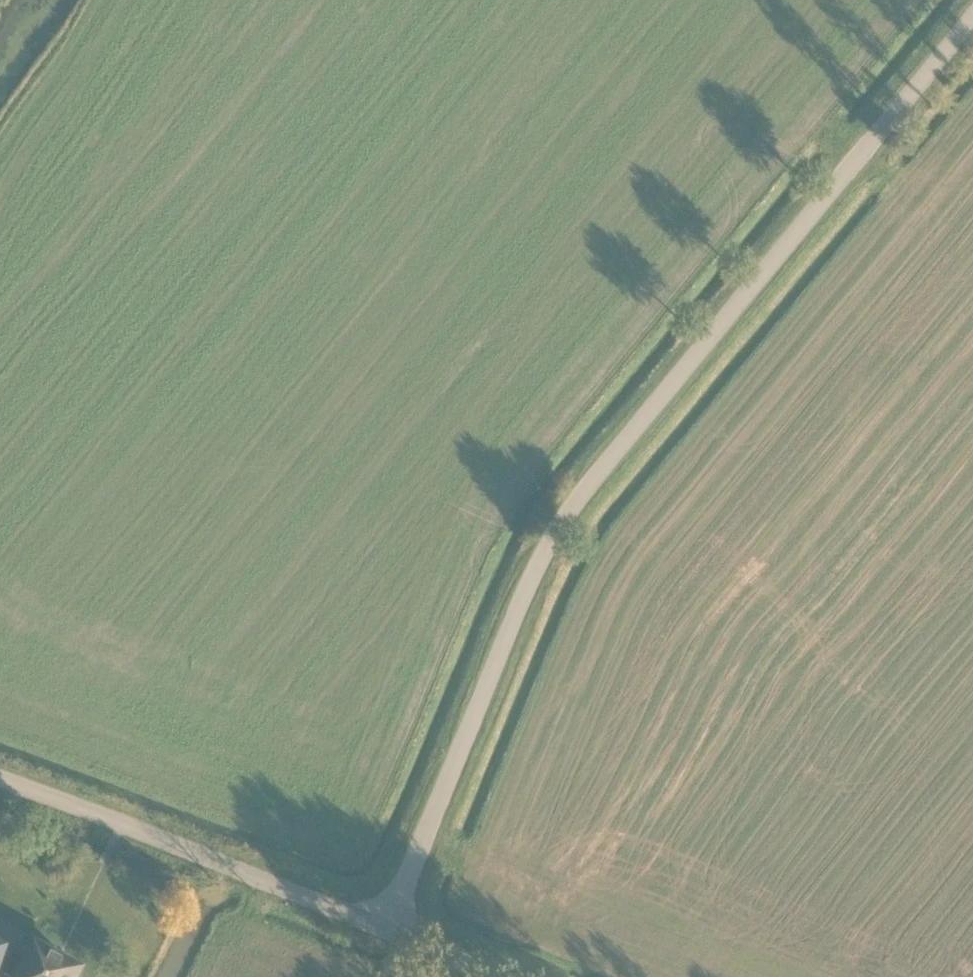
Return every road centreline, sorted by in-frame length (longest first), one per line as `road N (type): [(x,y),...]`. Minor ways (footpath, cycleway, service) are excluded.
road 1 (tertiary): [(387,926),(541,555),(582,492),(972,16)]
road 2 (tertiary): [(387,926),(0,778)]
road 3 (tertiary): [(504,976),(387,926)]

